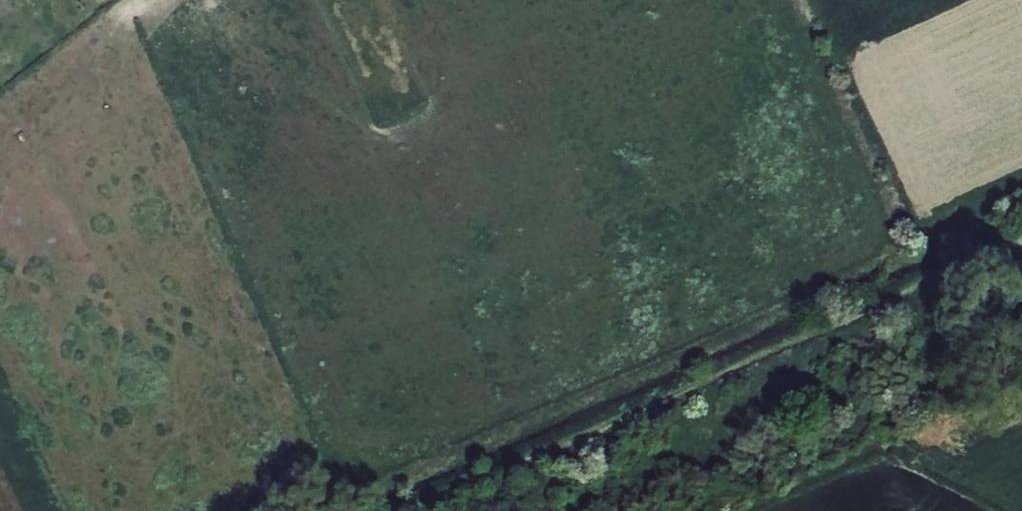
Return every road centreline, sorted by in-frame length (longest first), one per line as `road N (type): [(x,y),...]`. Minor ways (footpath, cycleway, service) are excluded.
road 1 (track): [(1021,510),(894,445)]

